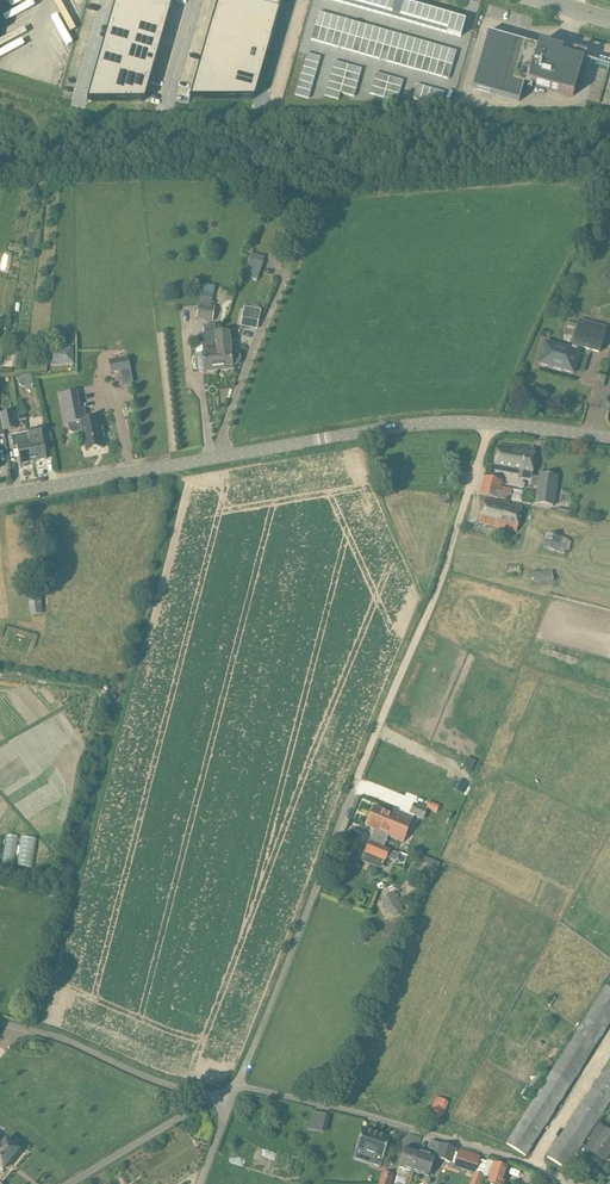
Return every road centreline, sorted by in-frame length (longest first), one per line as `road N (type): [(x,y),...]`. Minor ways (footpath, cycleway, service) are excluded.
road 1 (unclassified): [(0,498),(407,426),(491,424),(609,438)]
road 2 (track): [(491,424),(438,590),(356,785)]
road 3 (unclassified): [(573,1183),(375,1118),(237,1085)]
road 4 (unclassified): [(237,1085),(356,785)]
road 5 (unclassified): [(210,1098),(0,1021)]
road 6 (unclassified): [(72,1183),(210,1098)]

